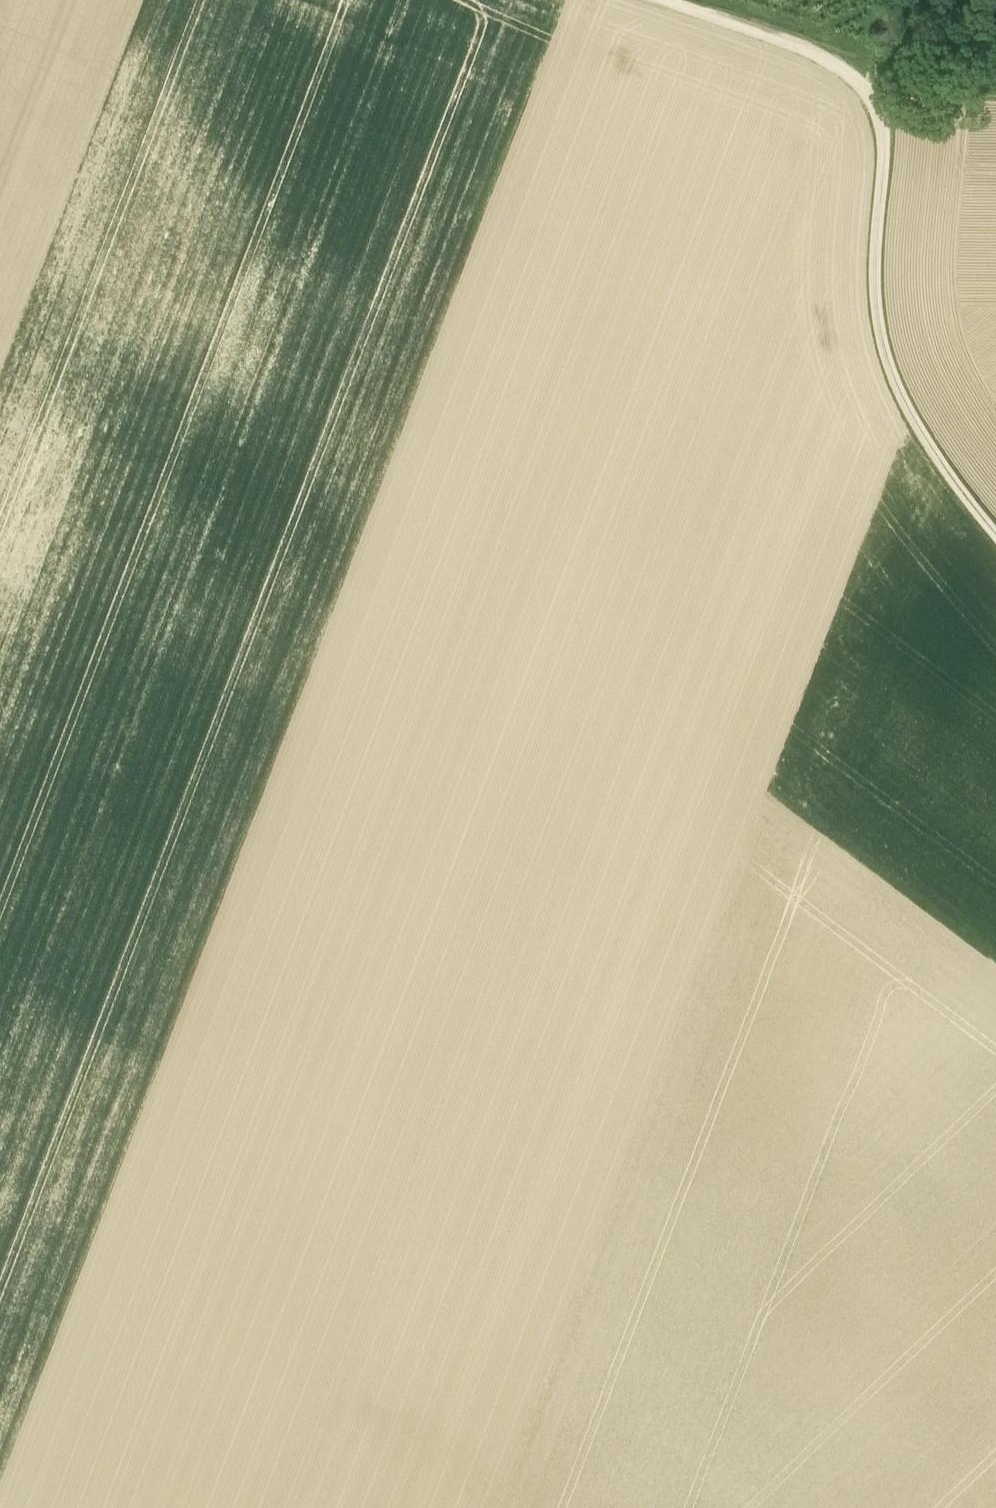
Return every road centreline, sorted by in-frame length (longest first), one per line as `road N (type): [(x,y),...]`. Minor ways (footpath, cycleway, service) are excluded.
road 1 (track): [(881,96),(875,298),(886,361),(930,449),(995,533)]
road 2 (track): [(668,0),(819,59),(881,96)]

